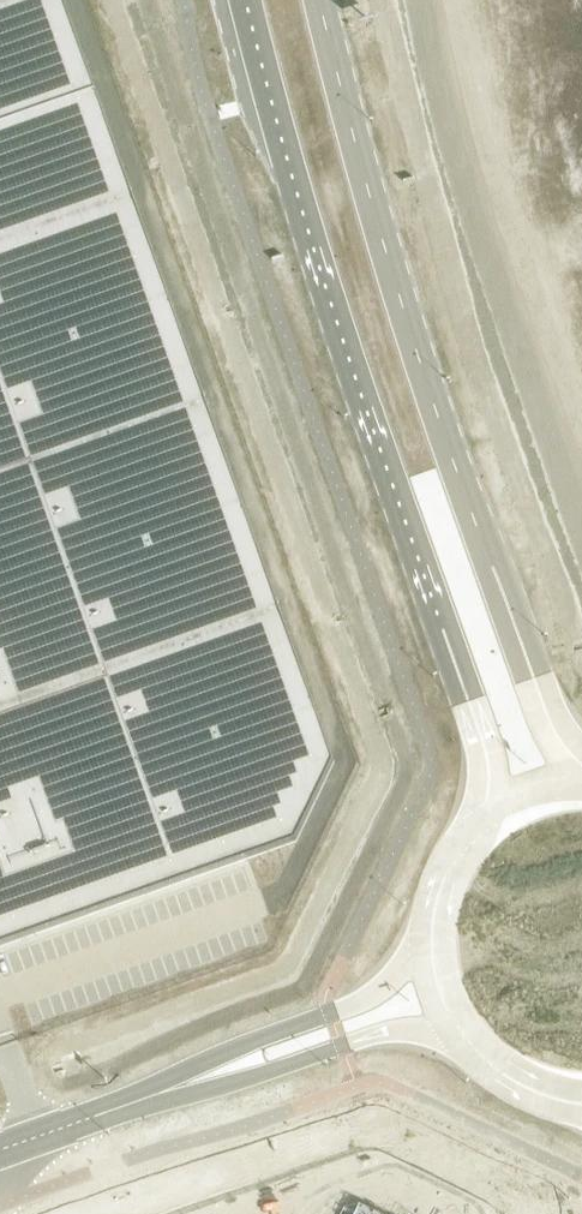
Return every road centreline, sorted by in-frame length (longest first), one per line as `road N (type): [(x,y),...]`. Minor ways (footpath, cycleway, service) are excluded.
road 1 (tertiary): [(245,0),(308,219),(488,758),(492,819)]
road 2 (tertiary): [(581,780),(556,740),(532,678),(370,194),(320,0)]
road 3 (unclassified): [(432,948),(369,993),(260,1038),(195,1082)]
road 4 (unclassified): [(195,1082),(275,1071),(386,1033),(456,1024)]
road 5 (unclassified): [(0,1151),(195,1082)]
road 6 (tertiary): [(456,1024),(504,1073),(581,1096)]
road 7 (tertiary): [(492,819),(446,876),(432,948)]

